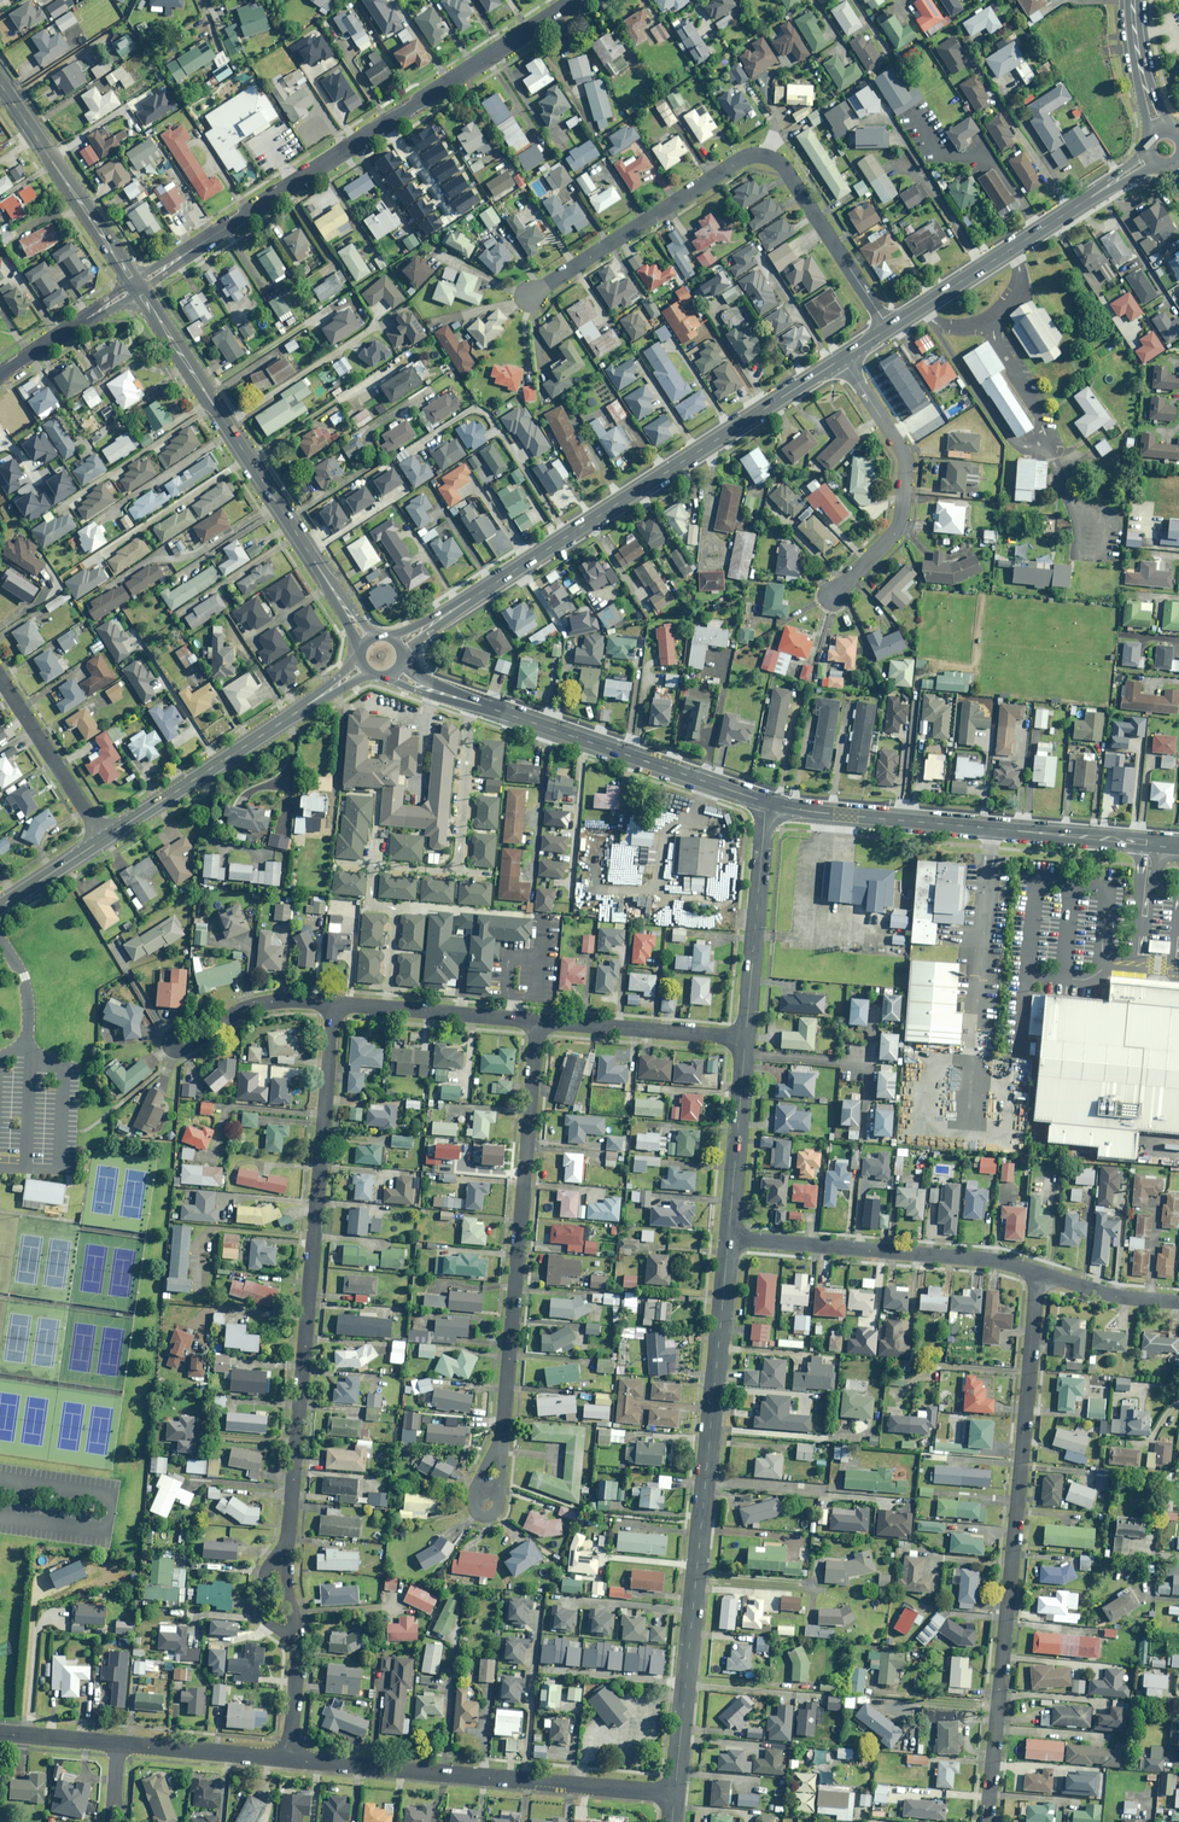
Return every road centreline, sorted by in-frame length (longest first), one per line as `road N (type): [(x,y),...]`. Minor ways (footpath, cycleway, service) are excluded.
road 1 (residential): [(728,1238),(674,1791)]
road 2 (residential): [(987,1821),(1037,1269)]
road 3 (residential): [(286,1554),(333,1005)]
road 4 (secondary): [(396,645),(841,358)]
road 5 (tertiary): [(136,286),(578,0)]
road 6 (residential): [(527,296),(754,156),(783,166),(889,327)]
road 7 (tertiary): [(136,286),(369,642)]
road 8 (residential): [(502,1438),(538,1022)]
road 9 (tertiary): [(768,803),(1178,848)]
road 10 (residential): [(288,1756),(674,1791)]
road 11 (tertiary): [(469,700),(768,803)]
road 12 (secondary): [(367,666),(104,838)]
road 13 (secondary): [(889,327),(1150,157)]
road 14 (residential): [(728,1238),(1037,1269)]
road 15 (residential): [(841,358),(912,474),(897,533),(838,591)]
road 16 (tertiary): [(0,84),(136,286)]
road 17 (residential): [(768,803),(745,1038)]
road 18 (residential): [(538,1022),(745,1038)]
road 19 (residential): [(333,1005),(538,1022)]
road 20 (residential): [(745,1038),(728,1238)]
road 21 (residential): [(0,679),(104,838)]
road 22 (residential): [(117,1741),(288,1756)]
road 23 (residential): [(469,700),(458,870)]
road 24 (residential): [(175,1043),(265,1004),(333,1005)]
road 25 (tertiary): [(0,374),(136,286)]
road 26 (residential): [(393,909),(543,916)]
road 27 (residential): [(1037,1269),(1124,1297),(1178,1301)]
road 28 (secondary): [(1158,130),(1132,0)]
road 29 (residential): [(502,1438),(474,1493),(478,1514),(496,1508),(499,1479)]
road 30 (secondary): [(104,838),(0,906)]
road 31 (residential): [(288,1756),(295,1636)]

